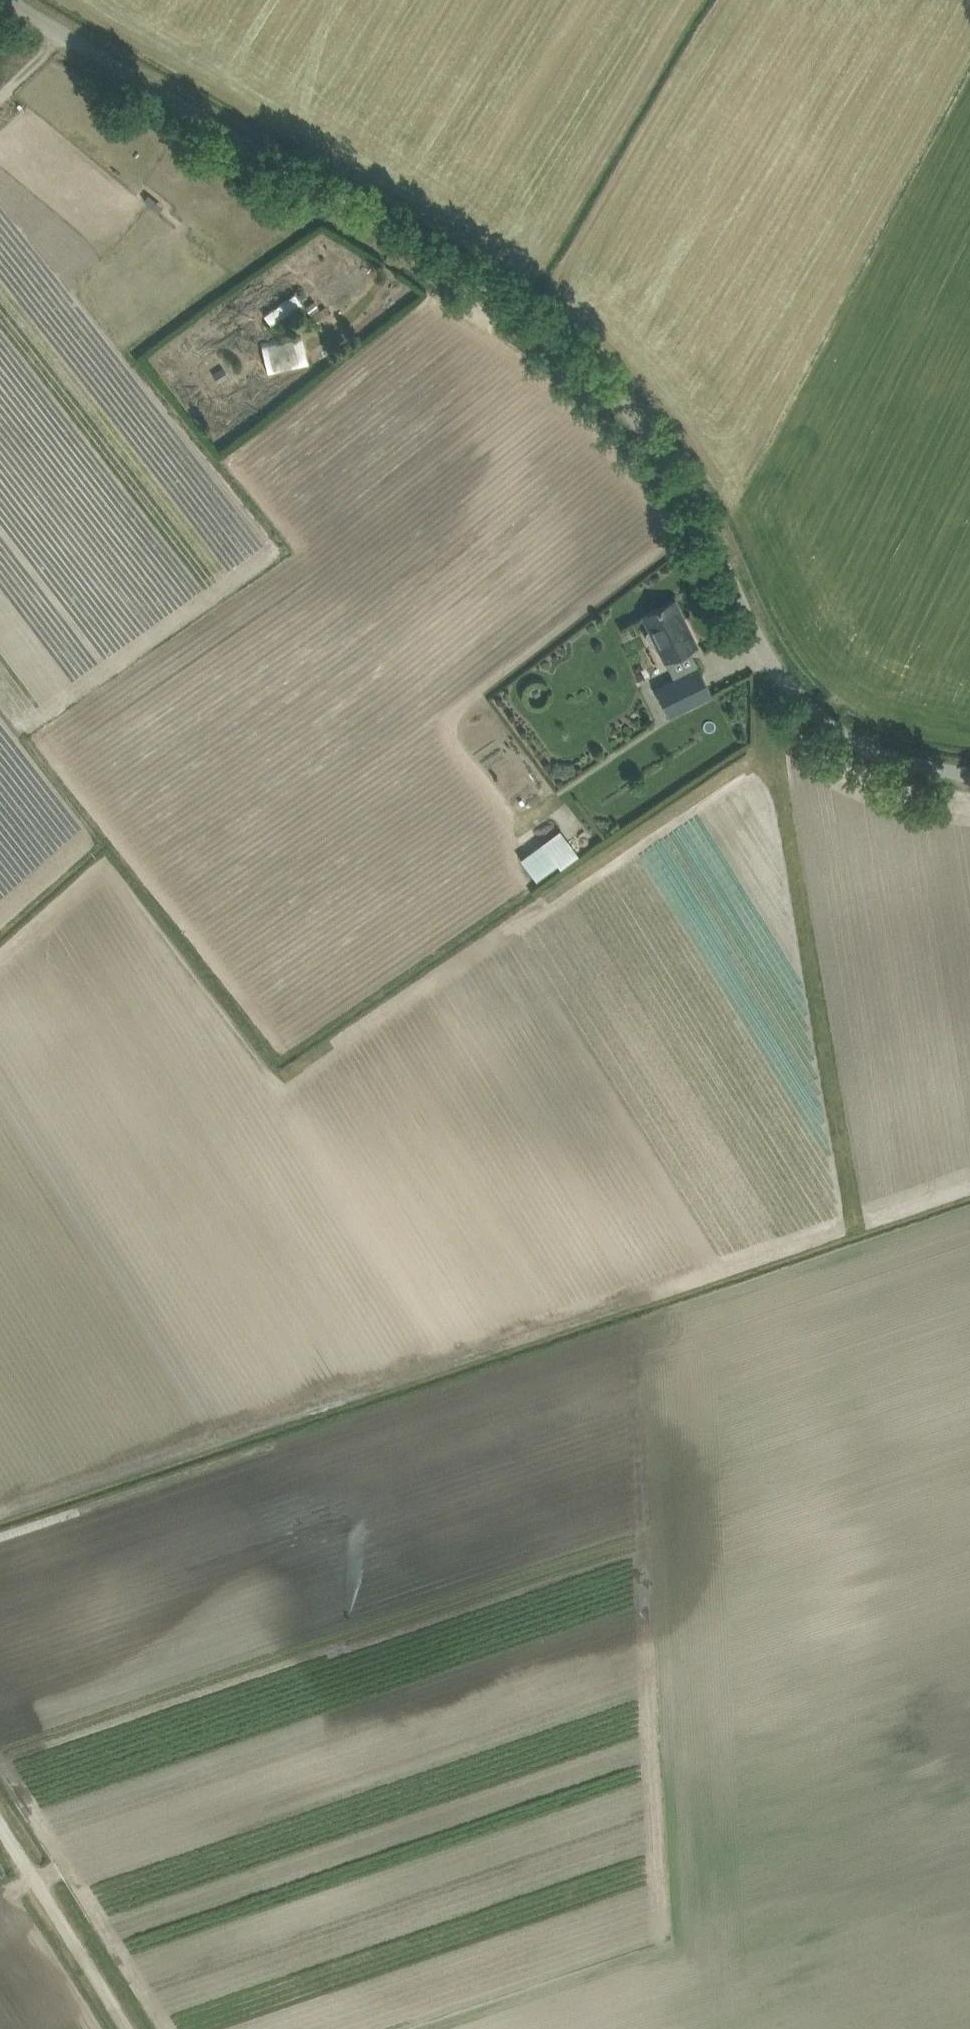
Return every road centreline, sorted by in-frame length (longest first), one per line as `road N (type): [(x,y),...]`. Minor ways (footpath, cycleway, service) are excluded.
road 1 (unclassified): [(969,754),(853,730),(798,689),(754,622),(675,465),(574,344),(18,0)]
road 2 (unclassified): [(135,2028),(0,1816)]

